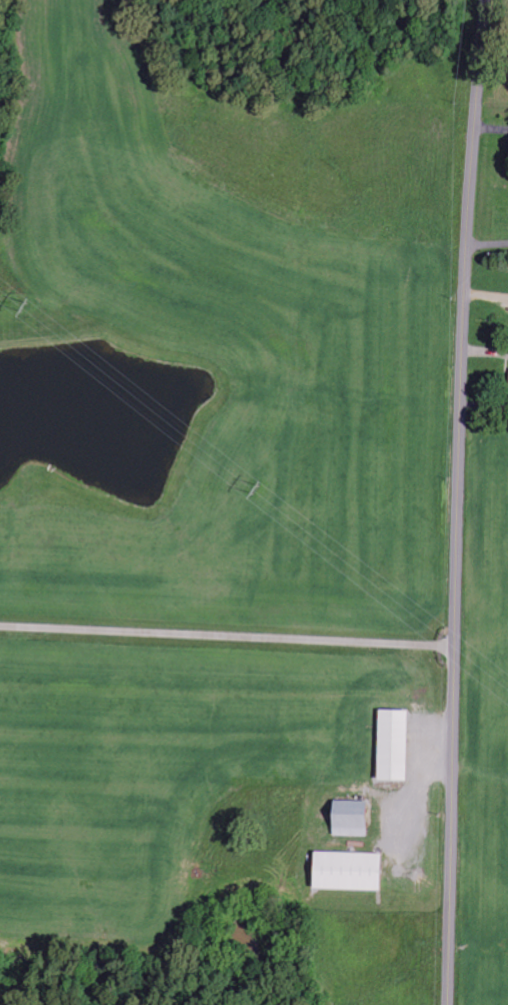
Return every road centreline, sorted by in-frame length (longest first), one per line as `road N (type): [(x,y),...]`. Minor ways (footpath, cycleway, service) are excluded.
road 1 (residential): [(448,1004),(465,327),(488,0)]

